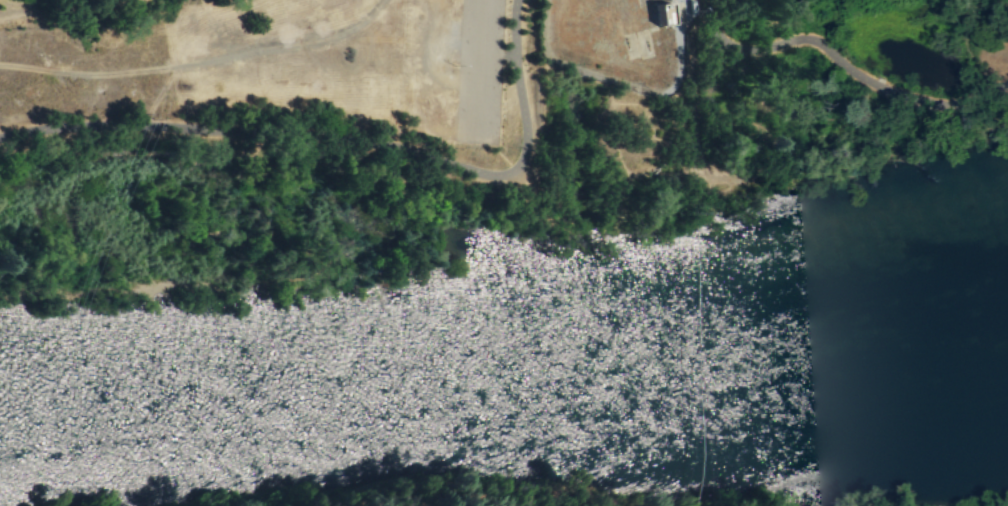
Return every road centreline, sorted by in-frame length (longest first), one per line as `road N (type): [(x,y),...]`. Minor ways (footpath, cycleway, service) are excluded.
road 1 (track): [(379,0),(335,33),(174,65),(89,73),(0,63)]

